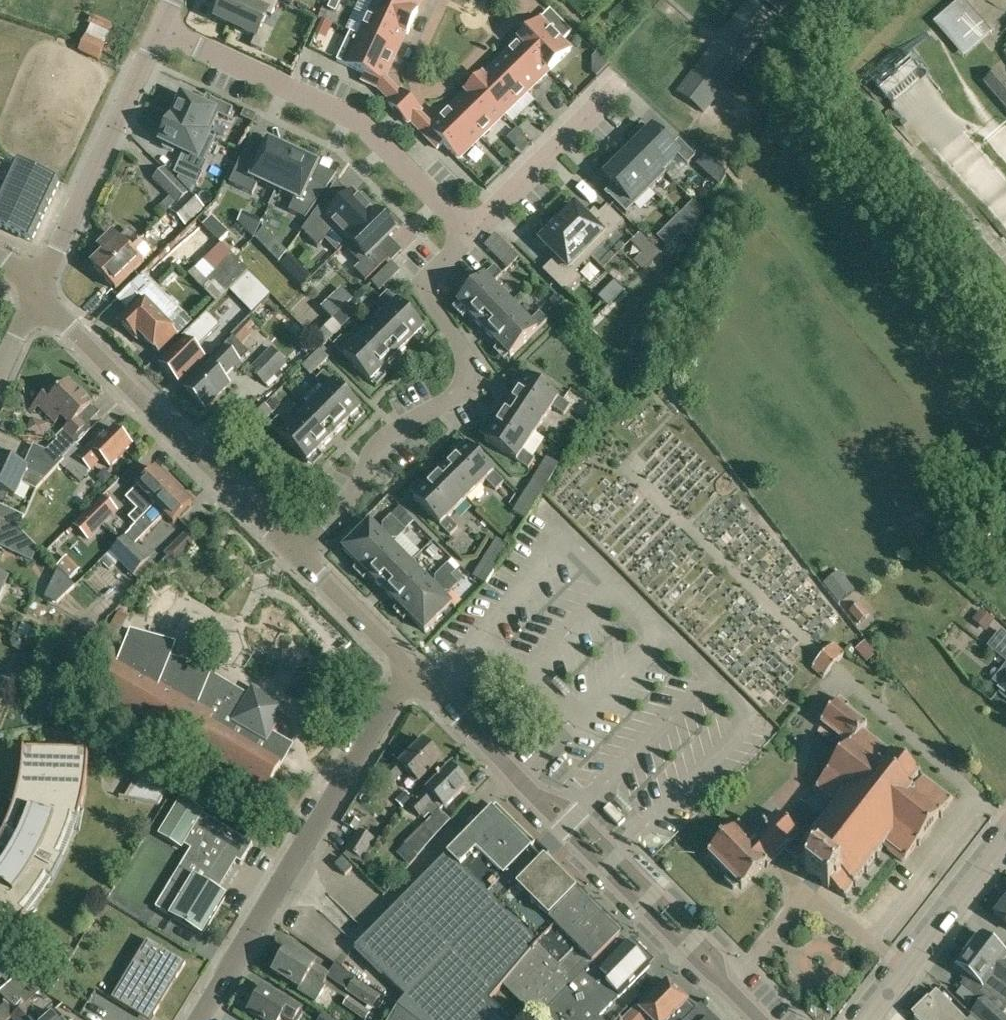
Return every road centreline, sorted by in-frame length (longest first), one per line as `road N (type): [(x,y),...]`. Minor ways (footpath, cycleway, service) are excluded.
road 1 (residential): [(298,556),(349,500),(382,441),(467,382),(467,350),(420,287),(472,234)]
road 2 (residential): [(193,1019),(411,670)]
road 3 (residential): [(472,234),(350,114),(159,29)]
road 4 (tertiary): [(298,556),(41,291)]
road 5 (residential): [(41,291),(159,29)]
road 6 (tertiary): [(725,983),(718,956),(576,815),(543,799)]
road 7 (tertiary): [(543,799),(564,829),(725,983)]
road 8 (residential): [(867,1019),(1005,837)]
road 9 (residential): [(472,234),(620,83)]
road 10 (tertiary): [(543,799),(411,670)]
road 11 (tertiary): [(411,670),(298,556)]

